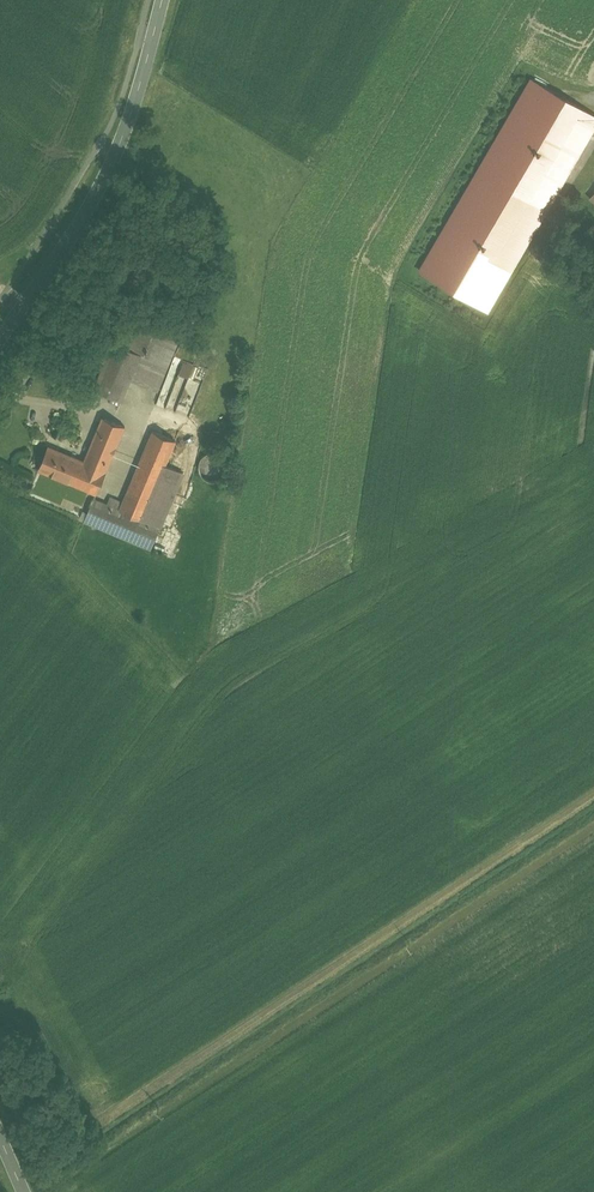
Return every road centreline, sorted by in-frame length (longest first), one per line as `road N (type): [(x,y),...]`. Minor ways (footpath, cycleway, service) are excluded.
road 1 (tertiary): [(162,0),(108,173),(0,346)]

